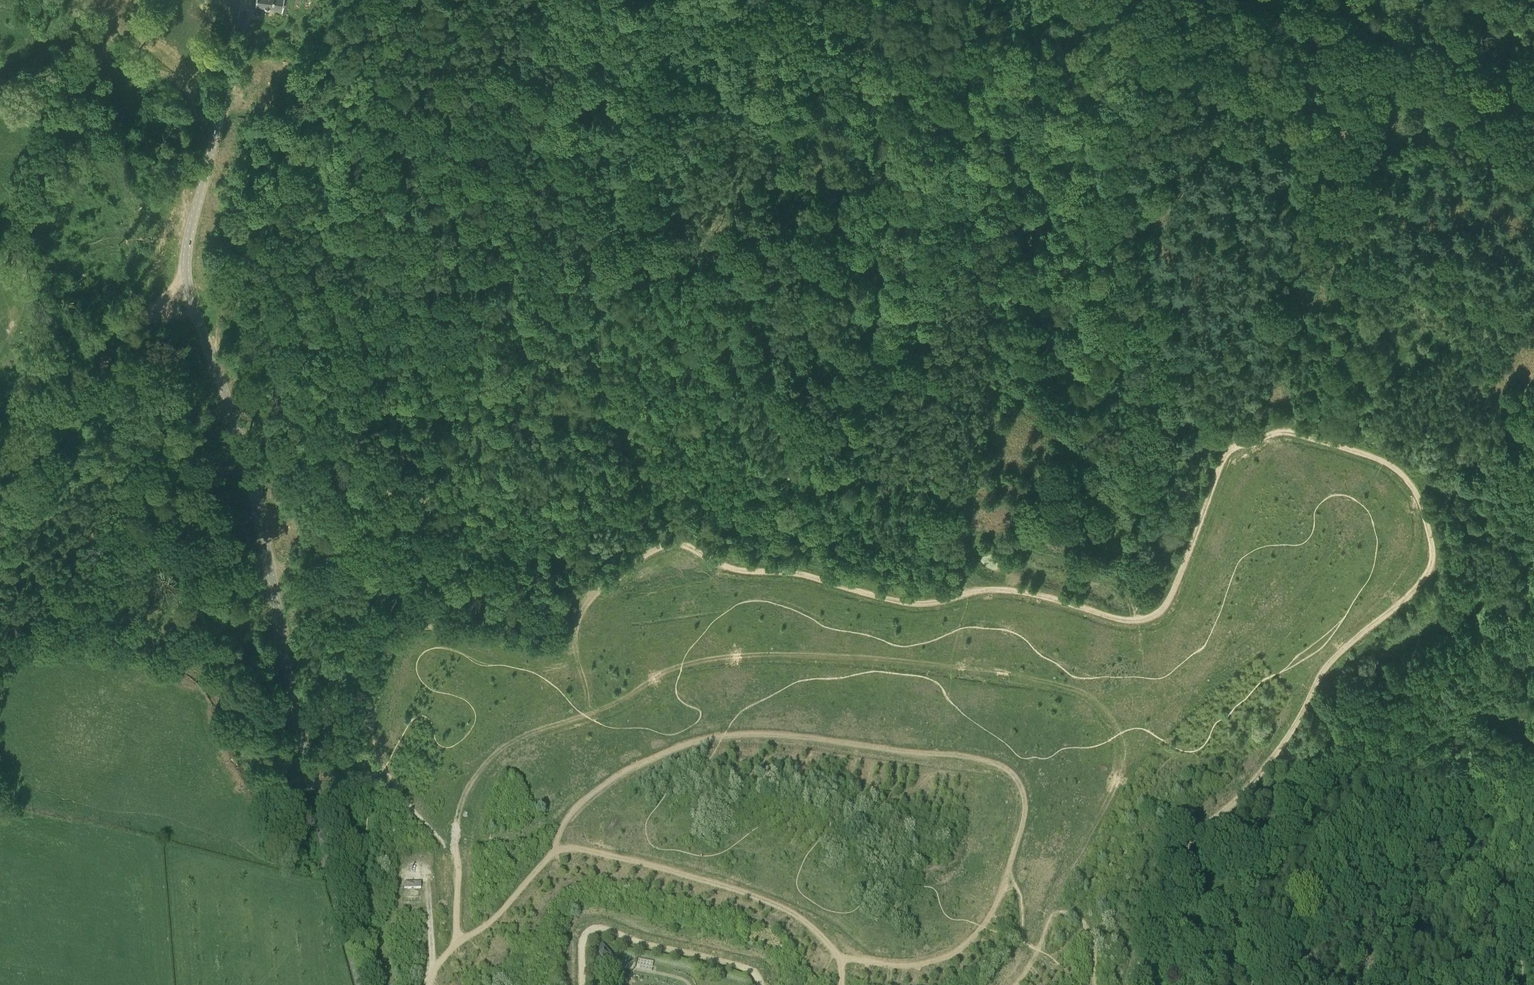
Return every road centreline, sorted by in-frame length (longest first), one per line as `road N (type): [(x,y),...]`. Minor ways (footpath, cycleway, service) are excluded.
road 1 (track): [(1133,984),(1190,841),(1256,784),(1328,664),(1431,566),(1418,495),(1380,459),(1293,430),(1235,446),(1170,596),(1144,617),(1004,588),(899,602),(803,574),(736,570),(671,544),(592,598),(558,647),(437,626),(408,629),(391,649),(376,699),(375,749),(419,821),(454,844)]
road 2 (track): [(274,594),(299,571),(335,462),(330,367),(362,299),(419,231),(410,186),(392,151),(395,127),(407,113),(438,106),(494,126),(547,232),(595,252),(666,208),(740,102),(764,100),(816,114),(838,152),(858,314),(887,366),(911,352),(915,267),(937,203),(984,131),(1005,125),(1023,133),(1037,154),(1049,231)]
road 3 (track): [(429,978),(457,946),(459,809),(493,757),(523,737),(610,708),(673,669),(787,655),(899,661),(1056,684),(1083,694),(1112,722),(1123,751),(1120,776),(1063,878),(1037,951),(1012,984)]
road 4 (tertiary): [(361,984),(294,710),(250,474),(186,275),(247,0)]
road 5 (track): [(552,848),(575,809),(606,784),(716,737),(824,740),(1007,768),(1019,782),(1024,816),(979,930),(923,964),(841,958)]
road 6 (track): [(968,593),(958,507),(793,477),(738,492),(655,495),(644,486),(623,431),(577,405),(382,402),(328,426)]
road 7 (track): [(1073,135),(1135,59),(1178,38),(1260,43),(1327,76),(1379,41),(1415,35),(1533,74)]
road 8 (track): [(457,946),(496,917),(552,848),(567,849),(778,906),(838,951),(841,984)]
road 9 (track): [(1276,431),(1329,507),(1331,540),(1299,585),(1169,712),(1120,776)]
road 10 (track): [(1049,231),(1077,289),(1092,393),(1134,514),(1142,570),(1136,607),(1163,607)]
road 11 (track): [(1533,761),(1397,984)]
road 12 (track): [(581,984),(582,940),(595,928),(750,968),(761,984)]
road 13 (track): [(191,229),(188,90),(174,75),(117,68)]
road 14 (track): [(429,978),(429,855)]

